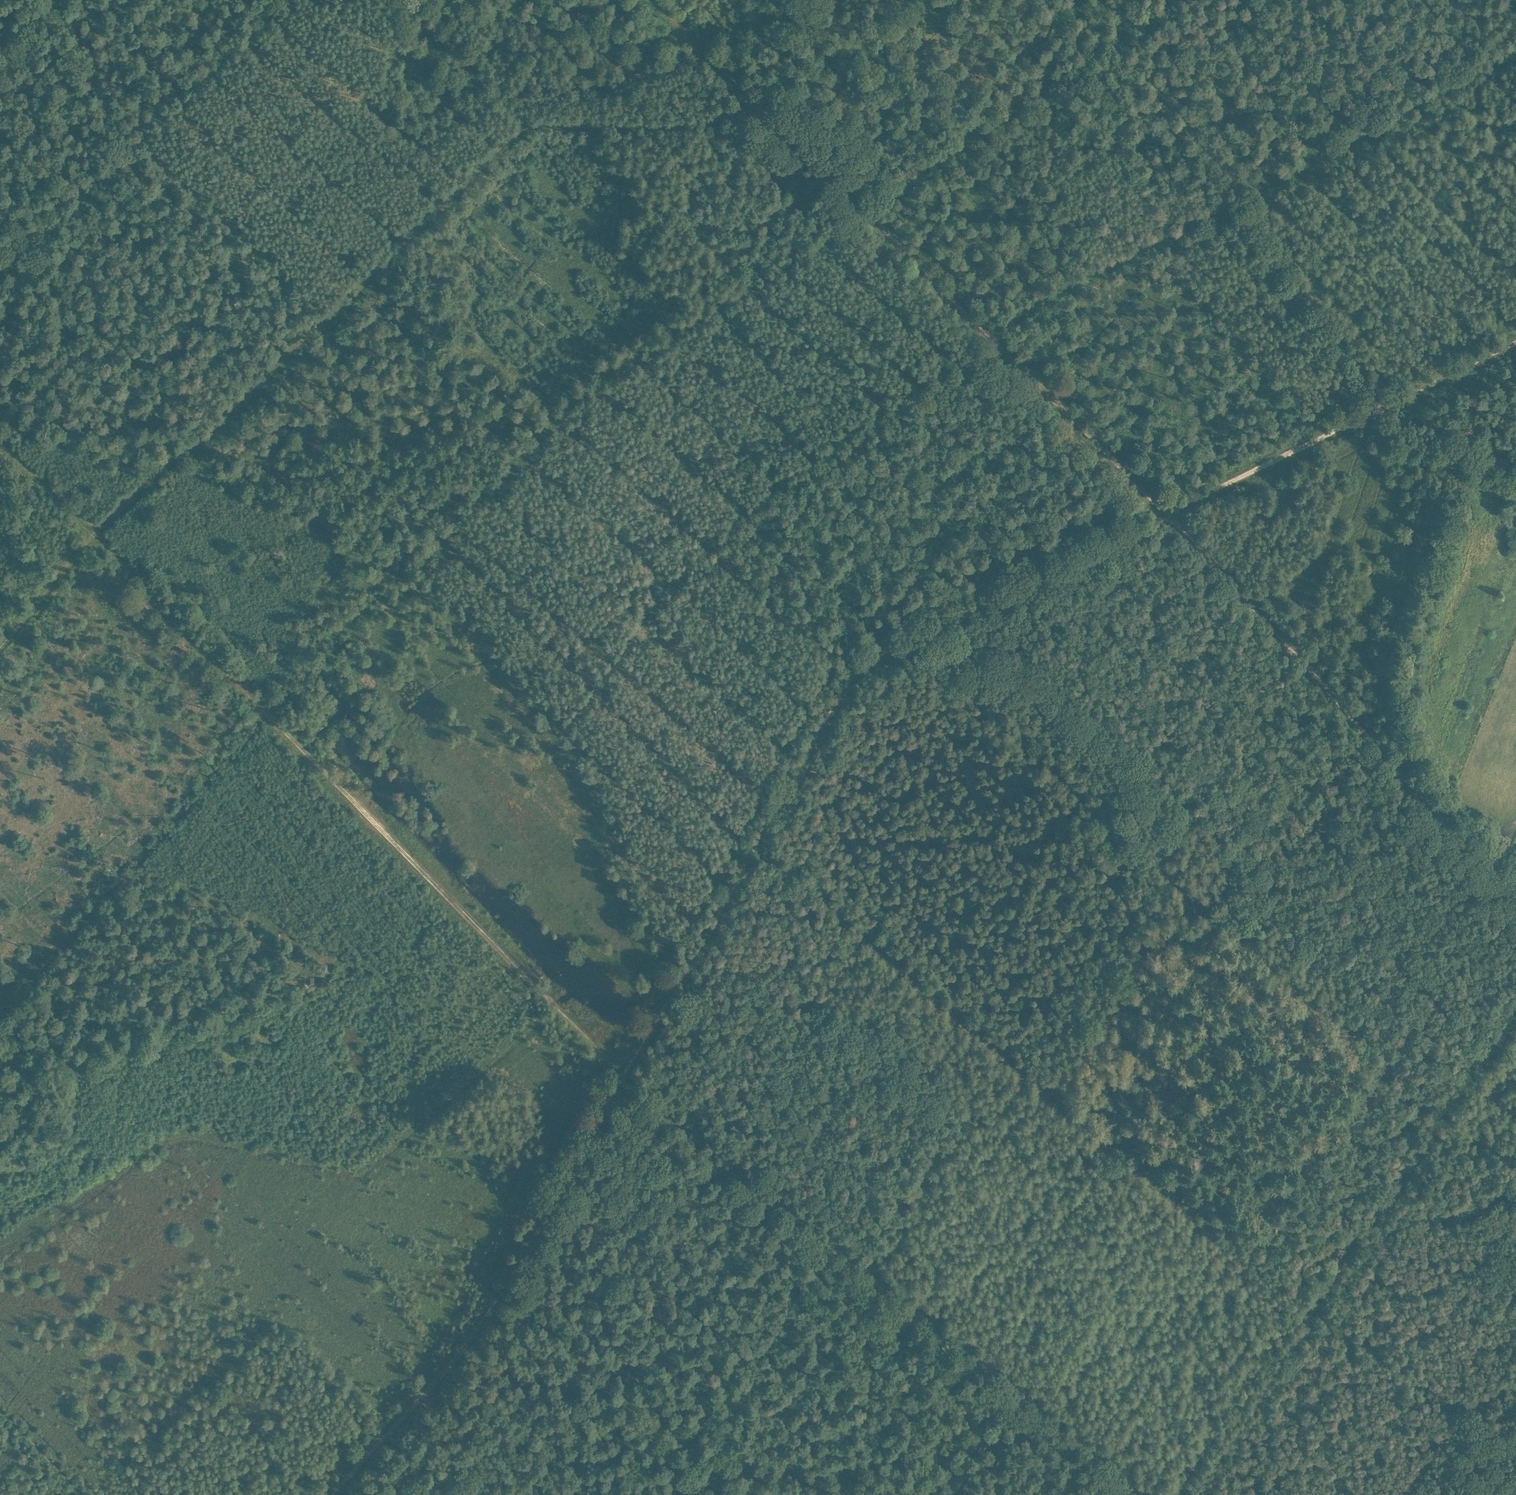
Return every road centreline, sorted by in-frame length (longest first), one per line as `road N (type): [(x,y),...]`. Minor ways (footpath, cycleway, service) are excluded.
road 1 (track): [(620,1066),(95,533),(500,128),(718,111),(775,55),(782,0)]
road 2 (track): [(1166,513),(854,652),(620,1066),(507,1291),(335,1494)]
road 3 (track): [(1166,513),(659,0)]
road 4 (track): [(1515,875),(1419,790),(1249,614),(1166,513)]
road 5 (track): [(1515,342),(1166,513)]
road 6 (track): [(0,439),(95,533),(0,646)]

